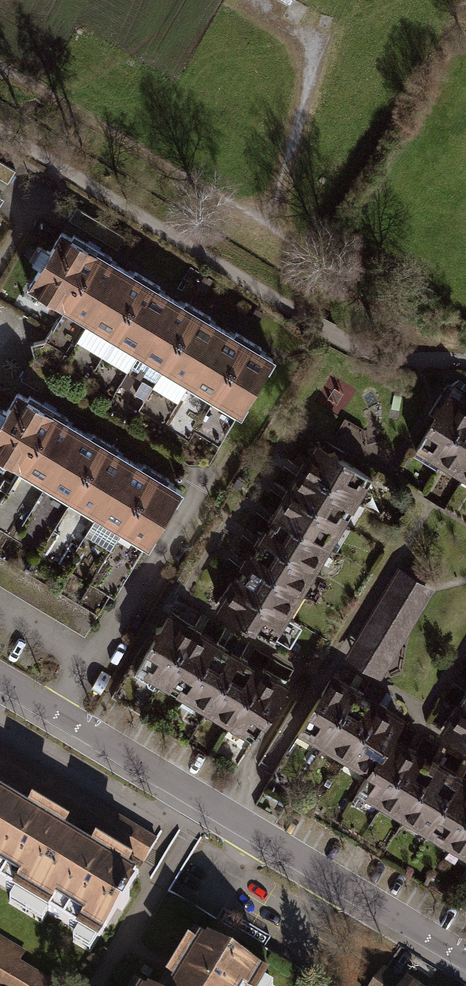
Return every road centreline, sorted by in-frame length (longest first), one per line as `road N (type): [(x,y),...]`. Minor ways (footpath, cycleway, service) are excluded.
road 1 (residential): [(465,958),(0,677)]
road 2 (track): [(465,368),(353,345),(0,131)]
road 3 (track): [(0,66),(275,230)]
road 4 (track): [(275,230),(319,49),(241,2)]
road 5 (track): [(465,361),(379,288),(275,230)]

